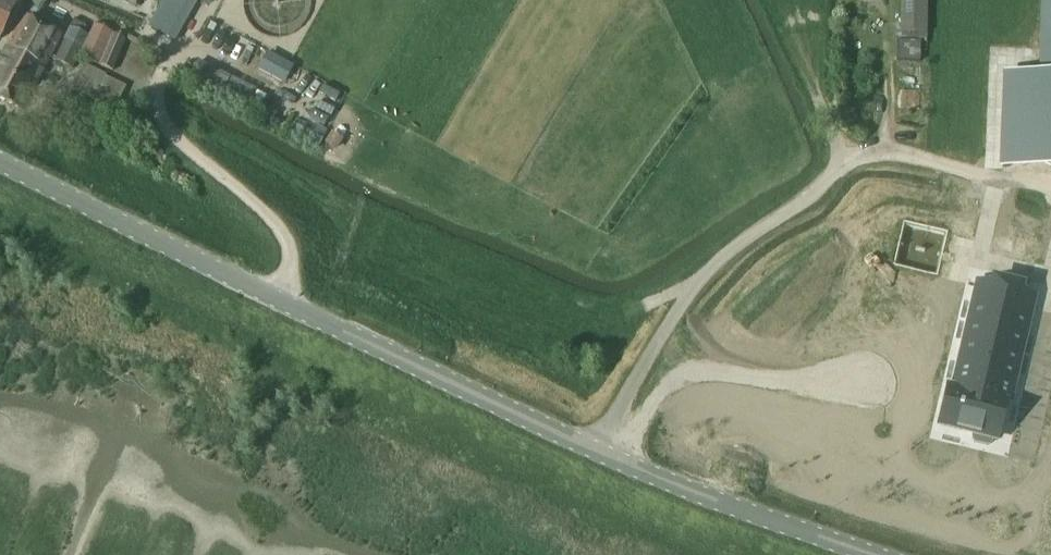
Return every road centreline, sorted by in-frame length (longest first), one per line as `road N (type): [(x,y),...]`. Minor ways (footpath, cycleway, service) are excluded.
road 1 (tertiary): [(867,554),(595,448),(0,166)]

